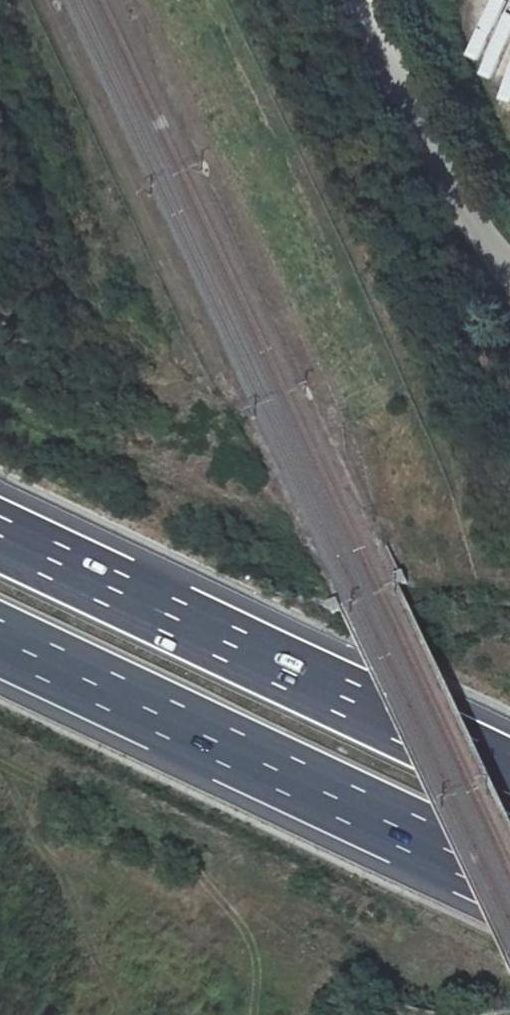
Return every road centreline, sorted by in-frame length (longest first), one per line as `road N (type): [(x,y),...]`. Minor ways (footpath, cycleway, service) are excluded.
road 1 (motorway): [(509,773),(0,531)]
road 2 (motorway): [(0,639),(509,880)]
road 3 (unclassified): [(509,258),(363,0)]

